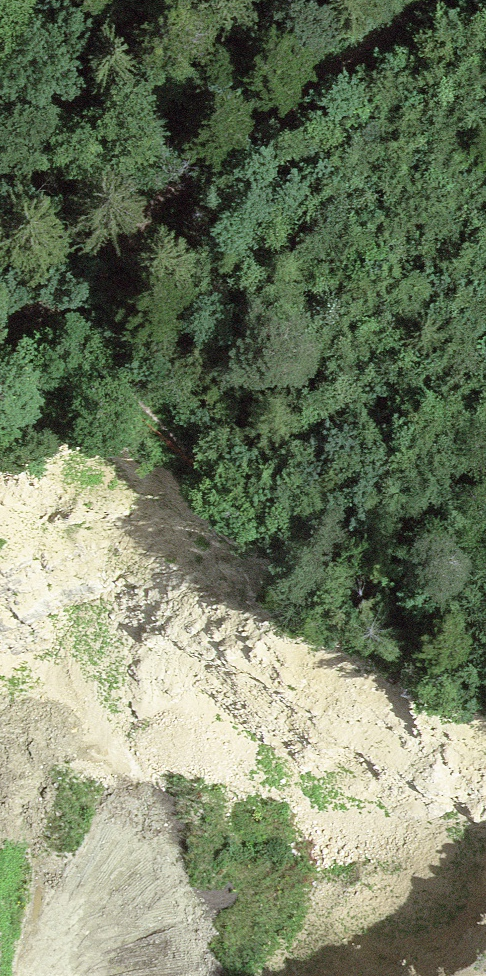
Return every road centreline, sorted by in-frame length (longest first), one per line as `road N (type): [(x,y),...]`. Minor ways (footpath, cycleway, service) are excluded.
road 1 (track): [(0,322),(44,304),(252,126),(453,0)]
road 2 (track): [(485,592),(275,494),(140,390),(94,330),(82,272)]

